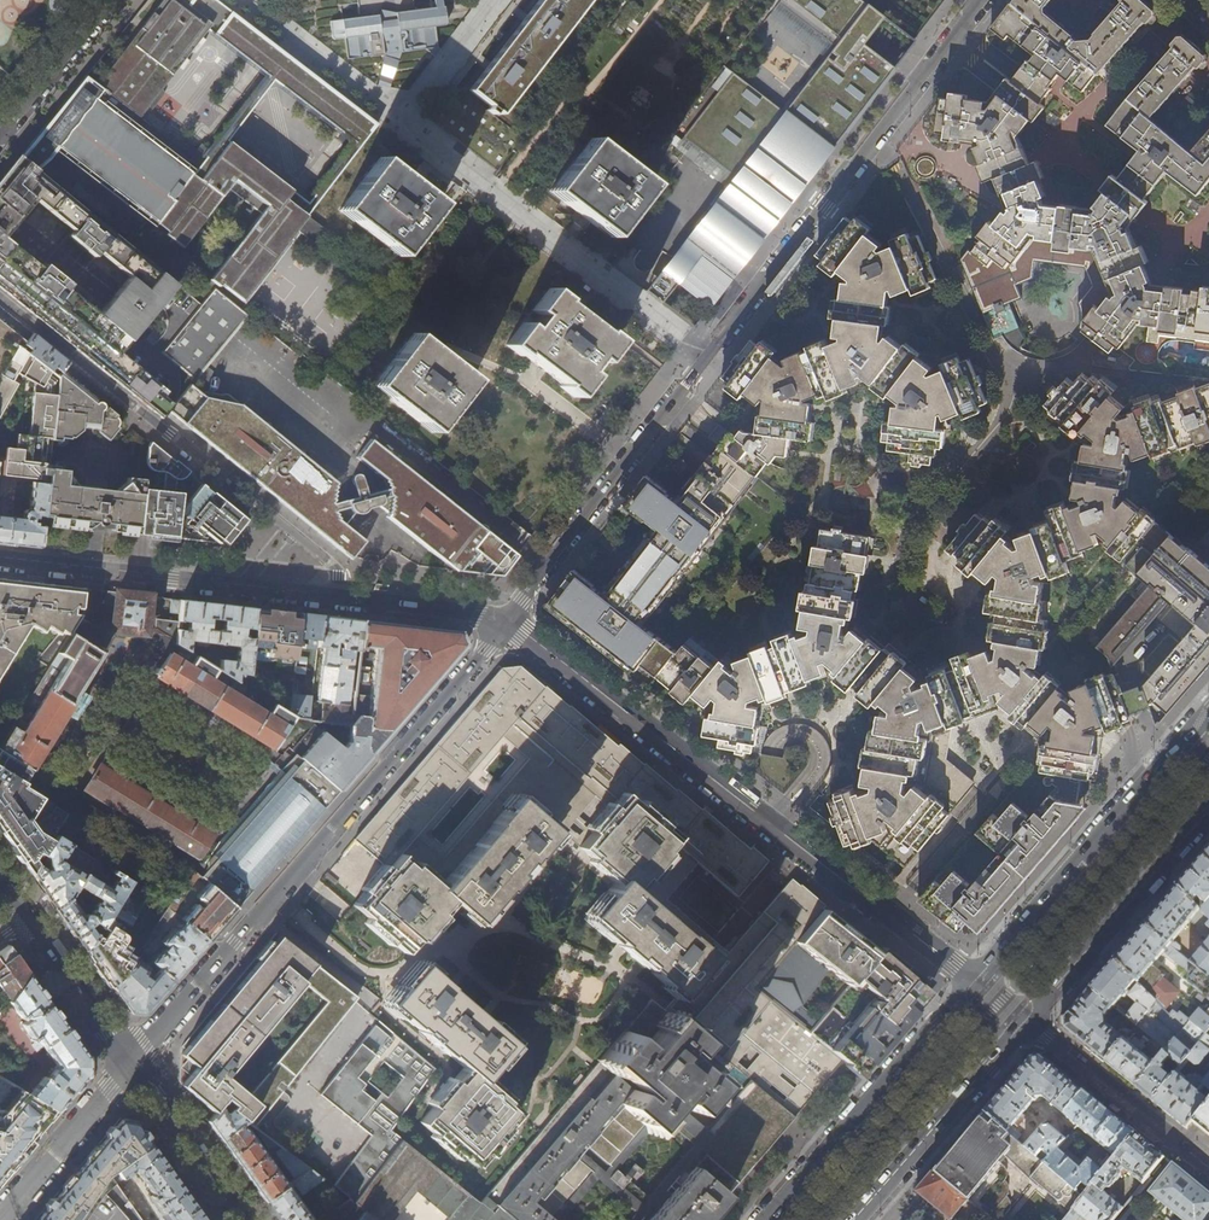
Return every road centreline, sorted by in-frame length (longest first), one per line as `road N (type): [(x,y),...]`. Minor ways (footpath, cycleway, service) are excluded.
road 1 (residential): [(507,622),(981,0)]
road 2 (residential): [(975,983),(507,622)]
road 3 (residential): [(0,298),(337,569),(346,602)]
road 4 (residential): [(276,894),(507,622)]
road 5 (residential): [(346,602),(0,561)]
road 6 (primary): [(1188,735),(975,983)]
road 7 (residential): [(276,894),(361,968),(375,1001),(444,1066),(401,1126)]
road 8 (primary): [(975,983),(769,1219)]
road 9 (primary): [(1025,1024),(1208,810)]
road 10 (primary): [(853,1219),(1025,1024)]
road 11 (residential): [(1208,1168),(1025,1024)]
road 12 (residential): [(129,1067),(276,894)]
road 13 (residential): [(0,1219),(129,1067)]
road 14 (secondary): [(129,1067),(238,1219)]
road 15 (secondary): [(27,919),(129,1067)]
road 16 (residential): [(0,137),(112,0)]
road 17 (residential): [(507,622),(346,602)]

